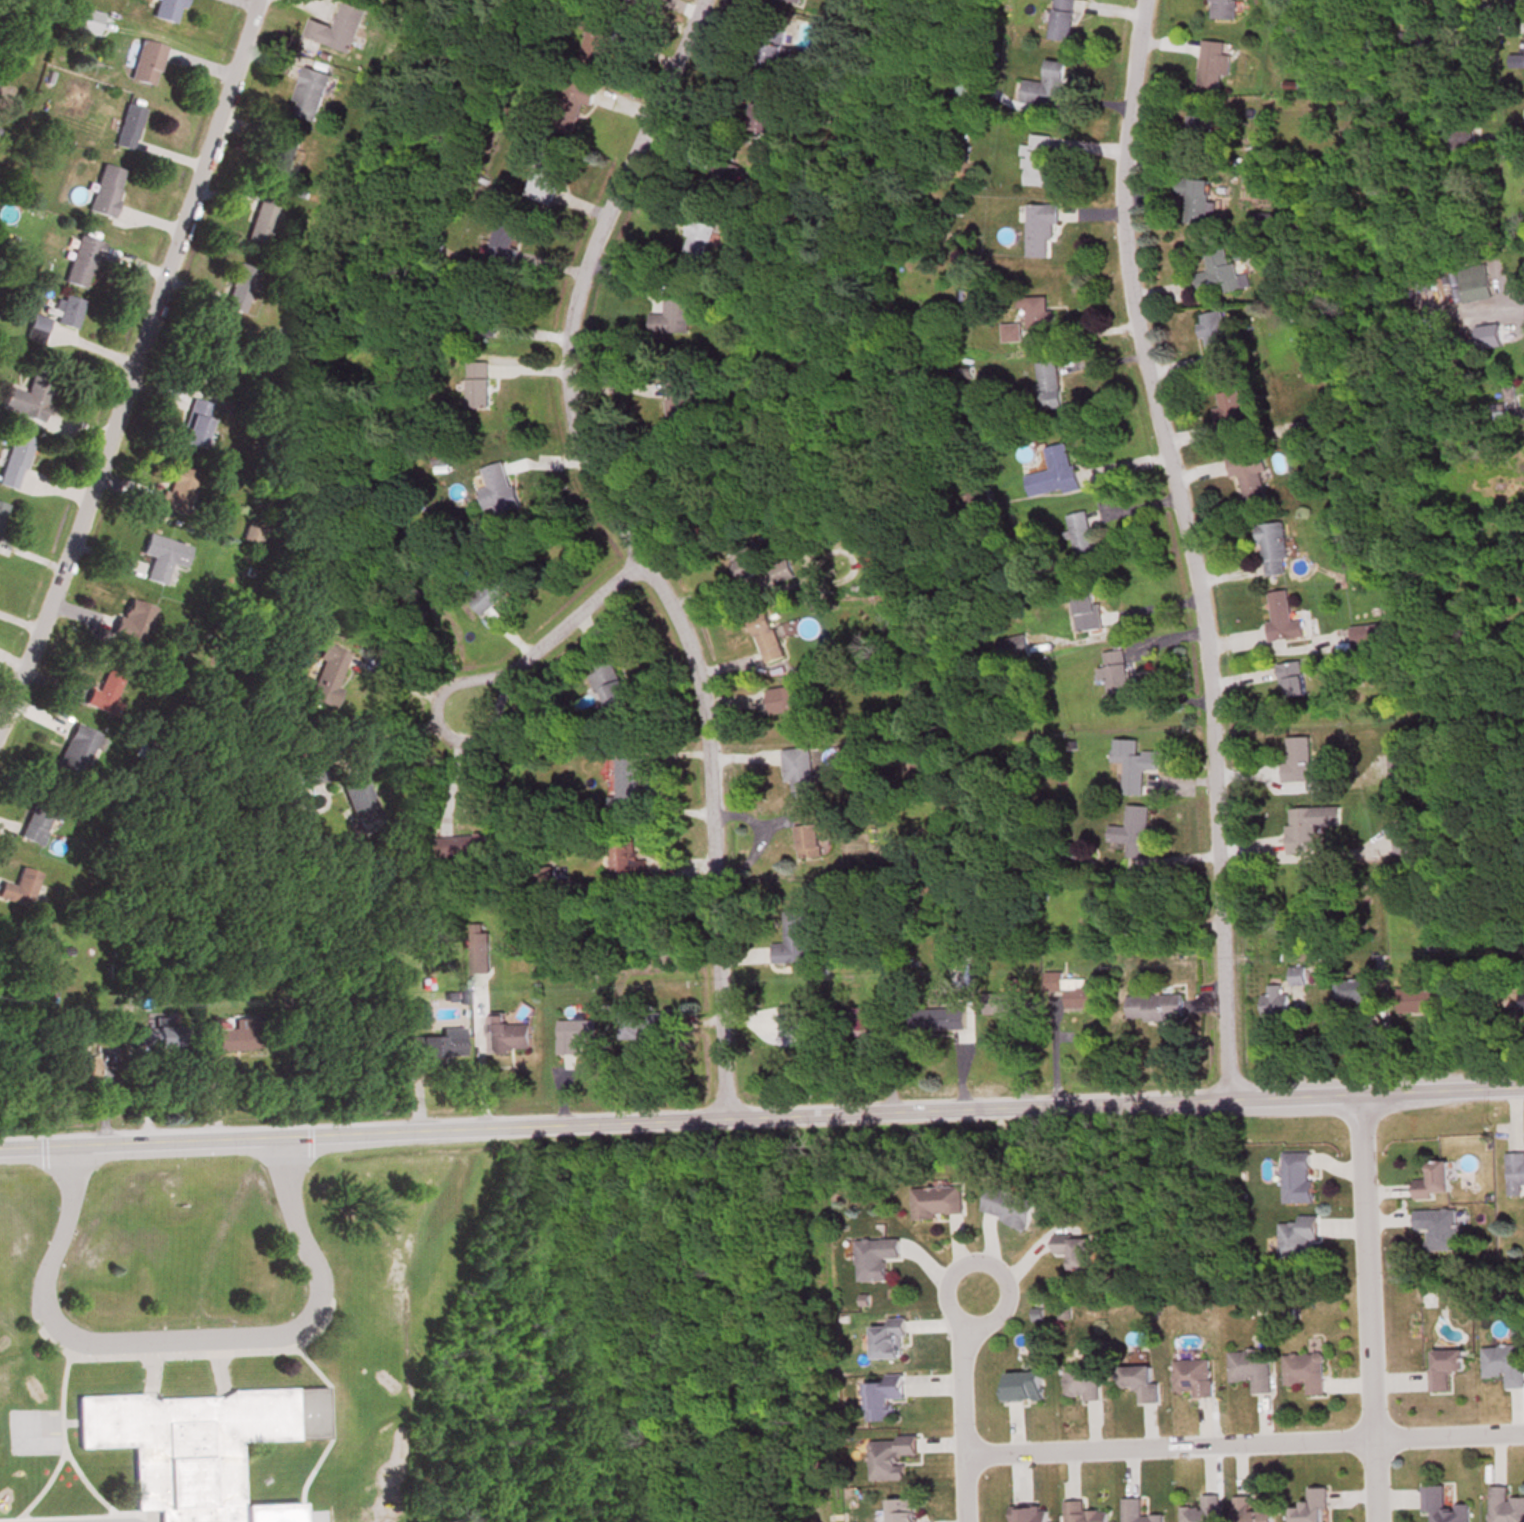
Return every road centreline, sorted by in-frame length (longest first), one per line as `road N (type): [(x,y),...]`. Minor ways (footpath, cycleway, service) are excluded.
road 1 (residential): [(0,1147),(1523,1083)]
road 2 (residential): [(724,1114),(704,716),(681,629),(584,462),(567,361),(581,273),(697,0)]
road 3 (residential): [(1226,1097),(1202,592),(1127,267),(1125,171),(1146,0)]
road 4 (residential): [(258,0),(0,723)]
road 5 (residential): [(965,1452),(1523,1432)]
road 6 (residential): [(1374,1440),(1352,1089)]
road 7 (residential): [(637,559),(472,701)]
road 8 (residential): [(966,1335),(1004,1307),(1009,1289),(1005,1274),(979,1260),(965,1262),(947,1281),(966,1335)]
road 9 (residential): [(966,1335),(967,1521)]

